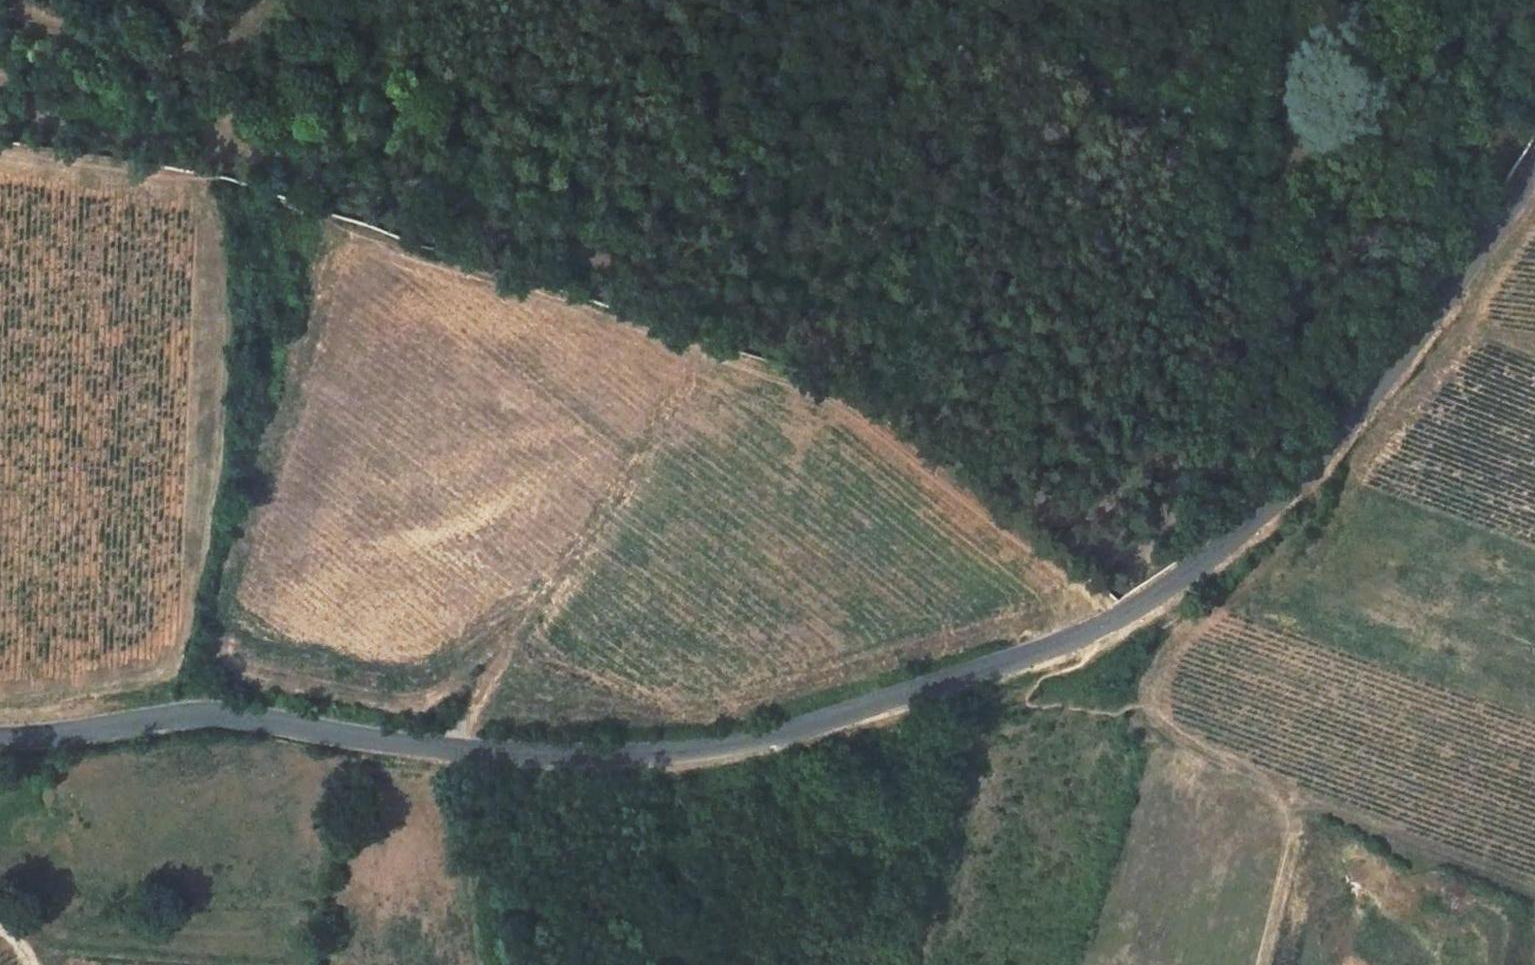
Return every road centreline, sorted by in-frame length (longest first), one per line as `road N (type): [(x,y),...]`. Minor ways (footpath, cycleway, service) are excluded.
road 1 (tertiary): [(0,740),(192,714),(411,746),(611,754),(713,746),(774,735),(1100,627),(1247,528),(1348,431),(1534,173)]
road 2 (track): [(1534,890),(1284,789),(1160,728),(1146,704),(1153,675),(1194,620)]

